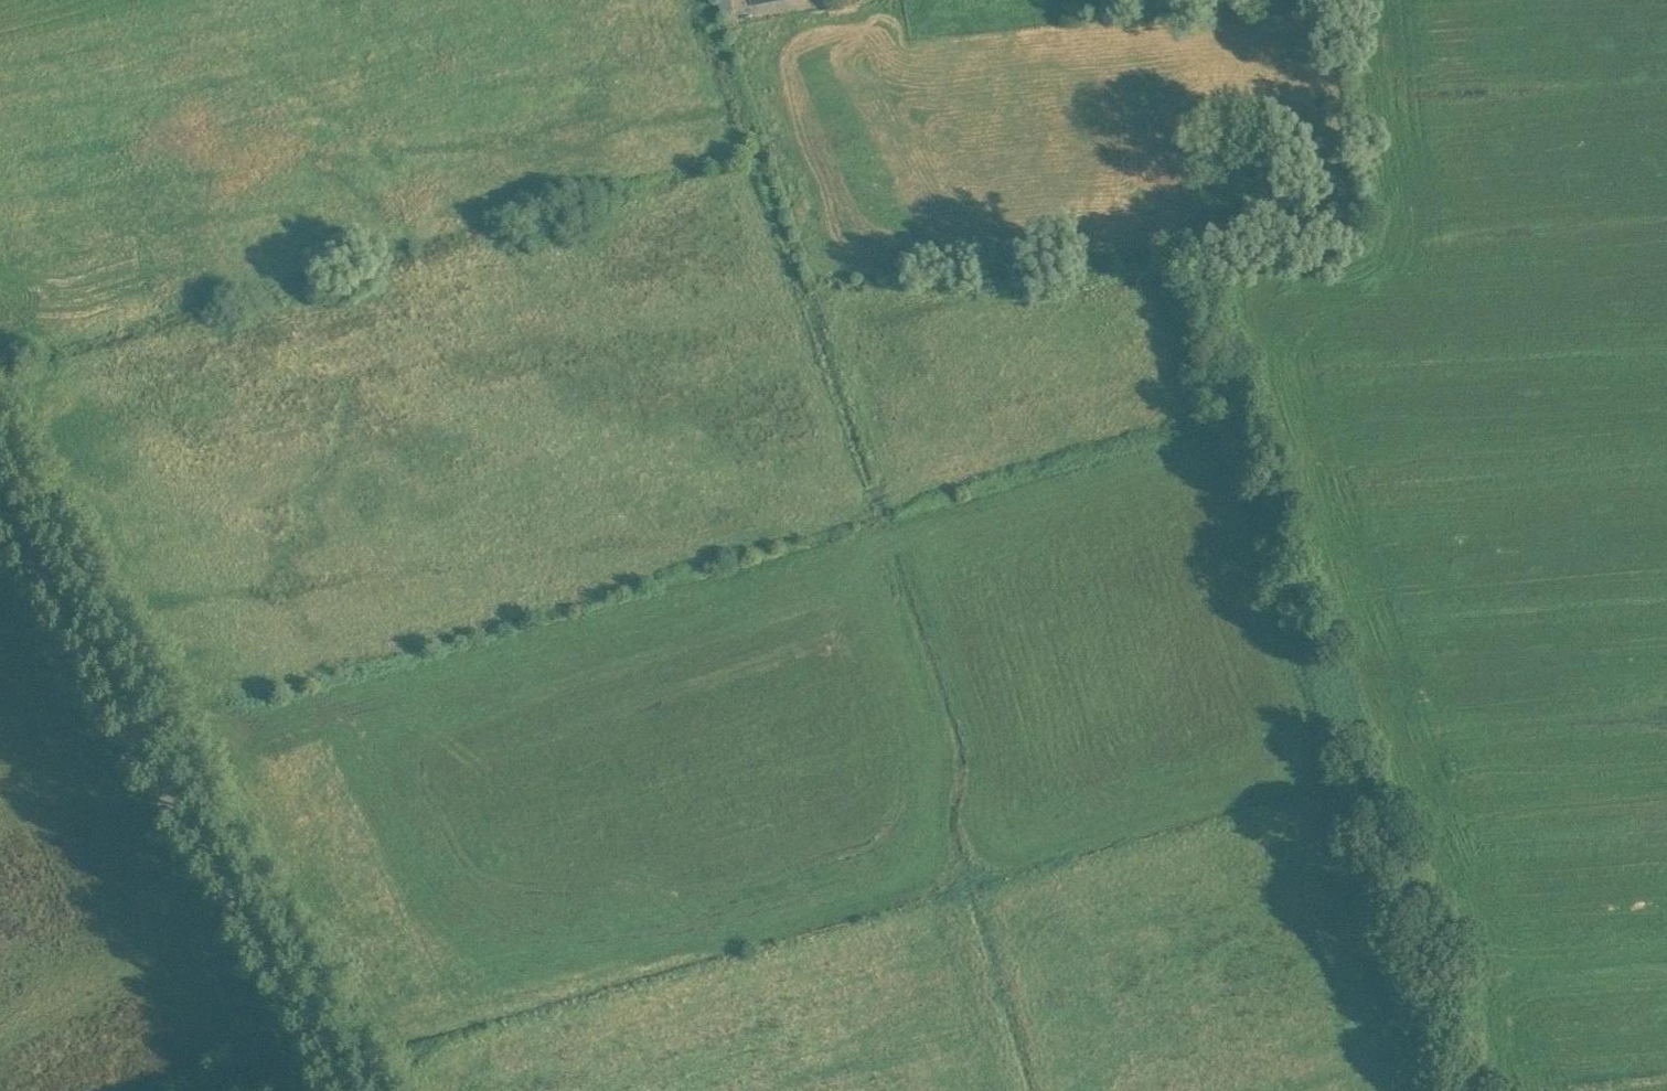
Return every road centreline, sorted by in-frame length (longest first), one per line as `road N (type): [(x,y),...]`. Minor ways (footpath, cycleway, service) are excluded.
road 1 (track): [(1467,1090),(1185,273)]
road 2 (unclassified): [(350,1090),(0,512)]

